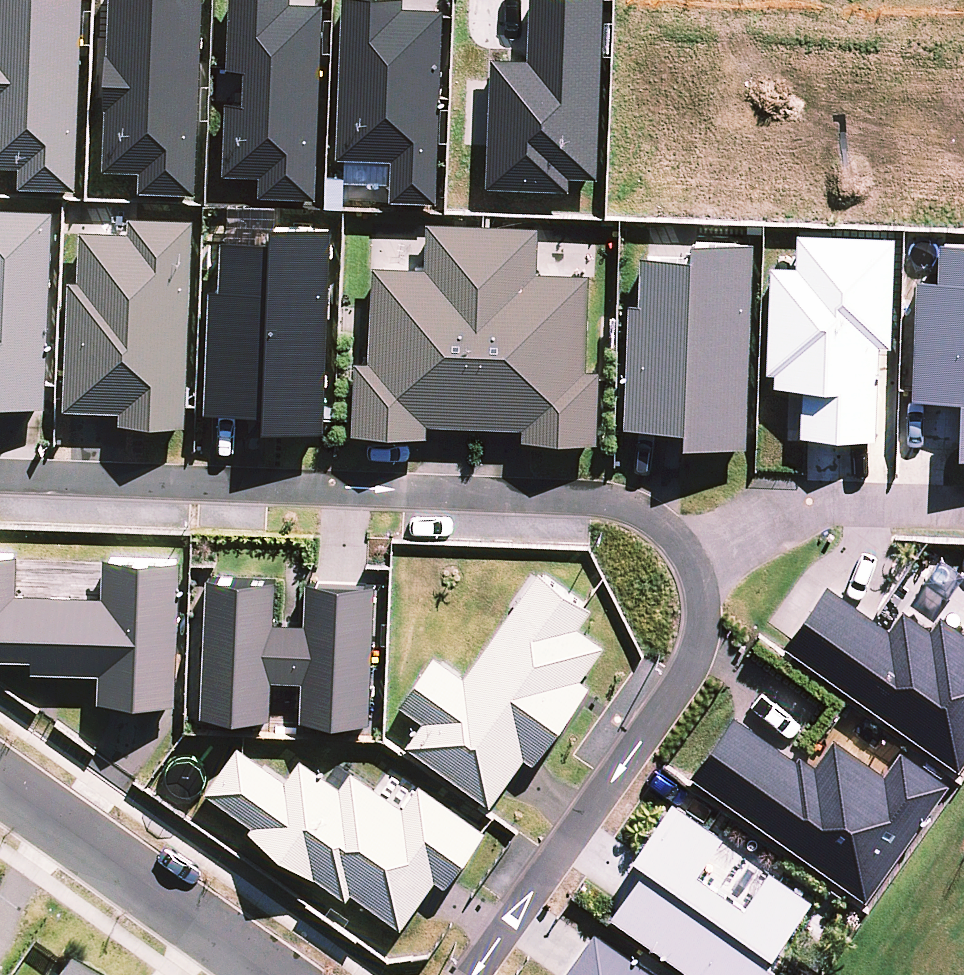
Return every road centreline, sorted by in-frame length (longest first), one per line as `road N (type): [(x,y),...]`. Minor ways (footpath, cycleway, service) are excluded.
road 1 (residential): [(0,473),(606,500),(673,538),(695,568),(702,614),(688,674),(482,974)]
road 2 (residential): [(271,967),(0,774)]

